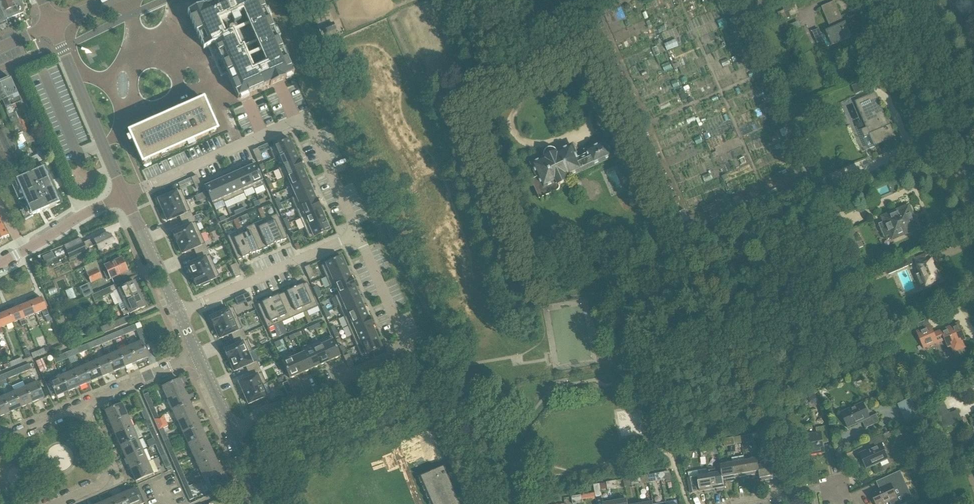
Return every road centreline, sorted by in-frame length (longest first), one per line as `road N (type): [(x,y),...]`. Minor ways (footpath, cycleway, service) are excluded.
road 1 (residential): [(358,234),(410,352),(233,430)]
road 2 (residential): [(125,195),(300,119),(358,234)]
road 3 (residential): [(973,184),(895,0)]
road 4 (residential): [(179,313),(358,234)]
road 5 (tertiary): [(125,195),(53,25)]
road 6 (residential): [(0,264),(125,195)]
road 7 (residential): [(55,503),(106,476),(82,405)]
road 8 (tertiary): [(179,313),(125,195)]
road 9 (residential): [(198,354),(82,405)]
road 10 (residential): [(840,503),(837,486),(730,503)]

